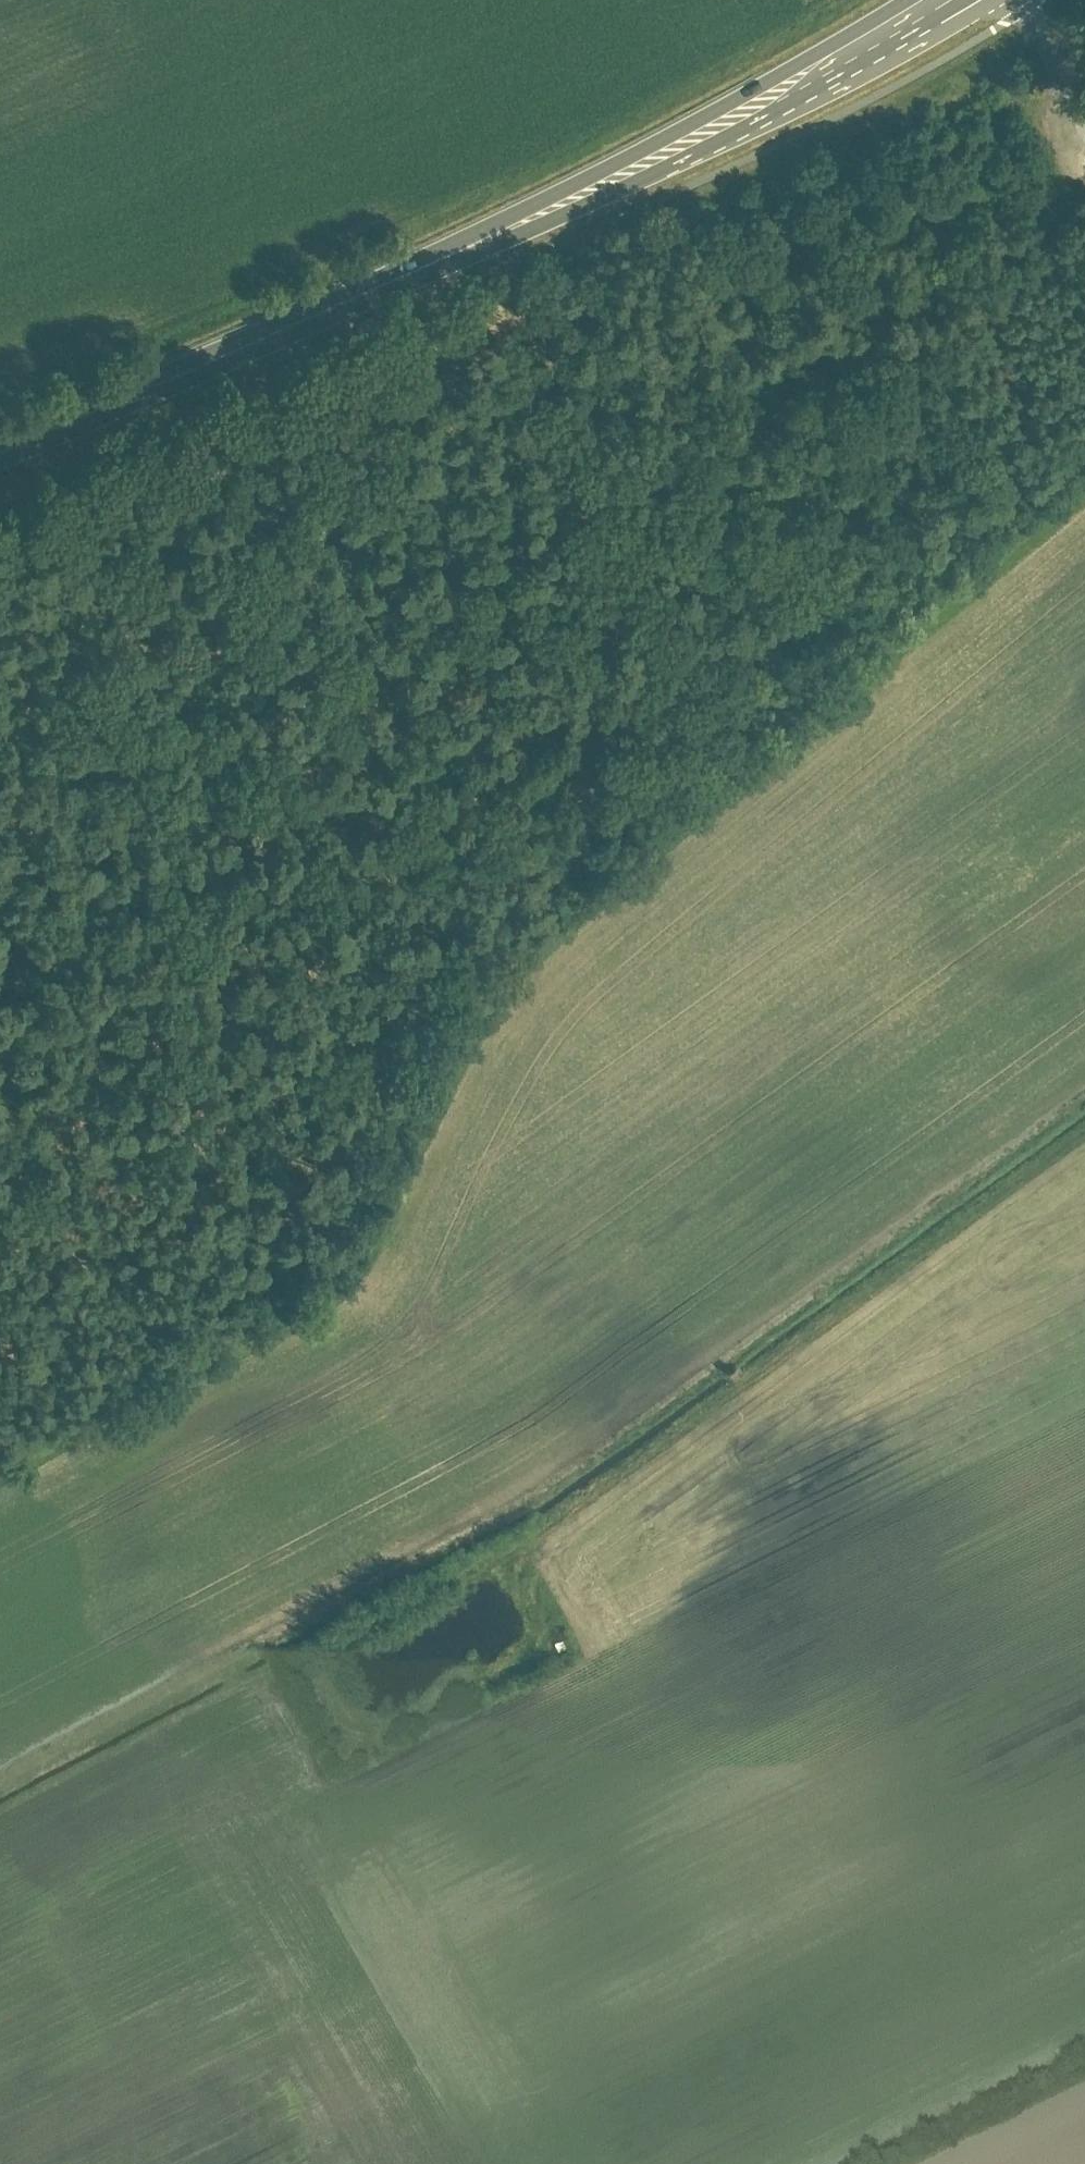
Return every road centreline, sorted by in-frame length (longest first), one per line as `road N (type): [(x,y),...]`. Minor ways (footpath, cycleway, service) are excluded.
road 1 (primary): [(0,458),(622,176),(949,0)]
road 2 (unclassified): [(1084,122),(1017,0)]

